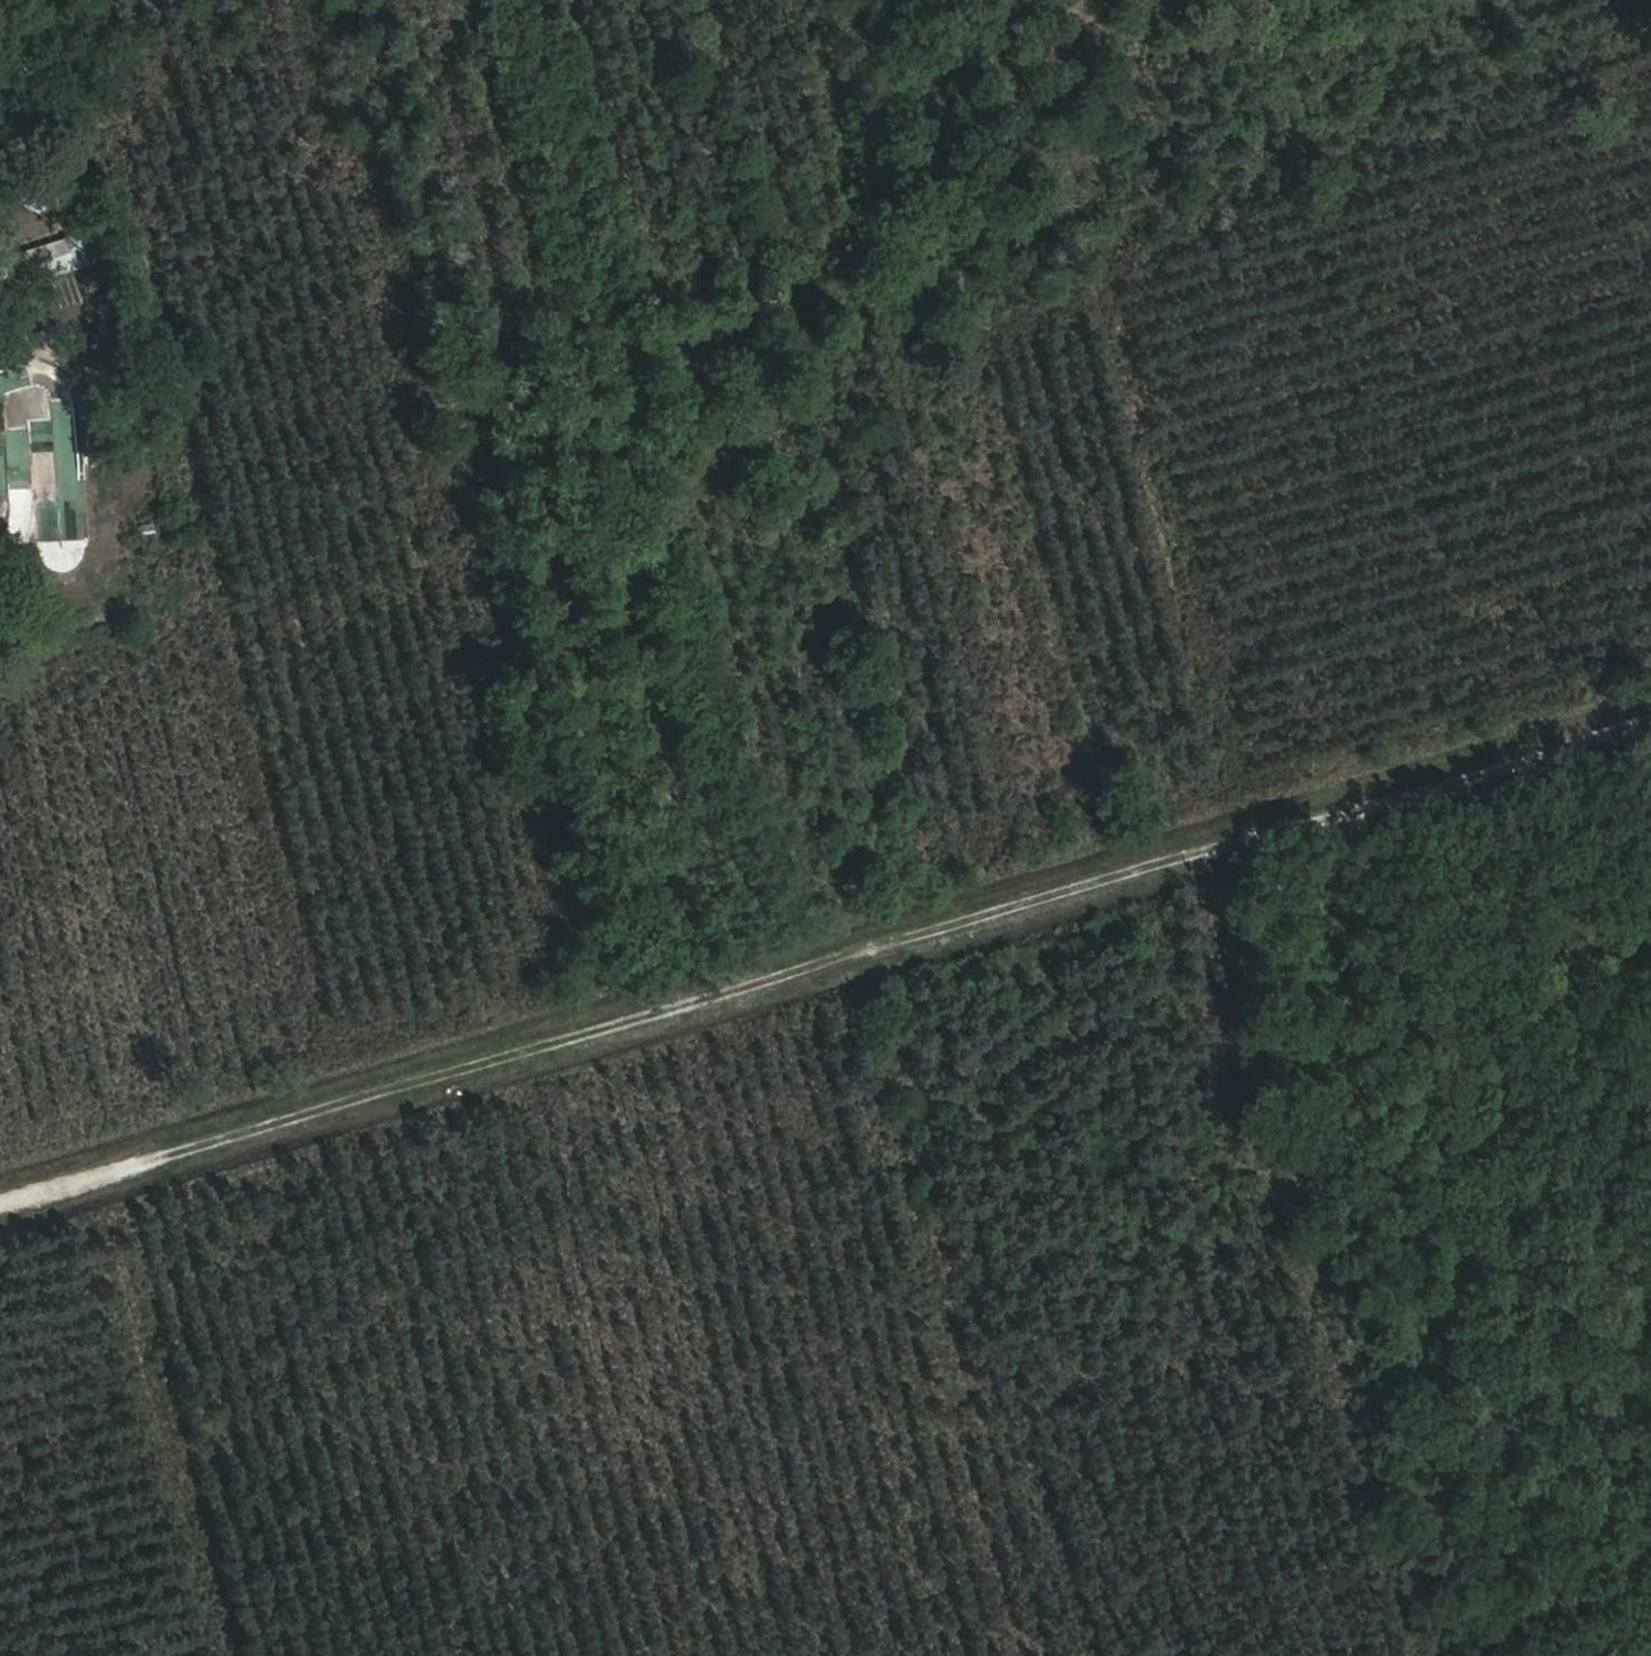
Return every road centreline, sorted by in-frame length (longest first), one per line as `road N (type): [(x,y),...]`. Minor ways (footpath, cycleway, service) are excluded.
road 1 (track): [(1650,723),(0,1207)]

